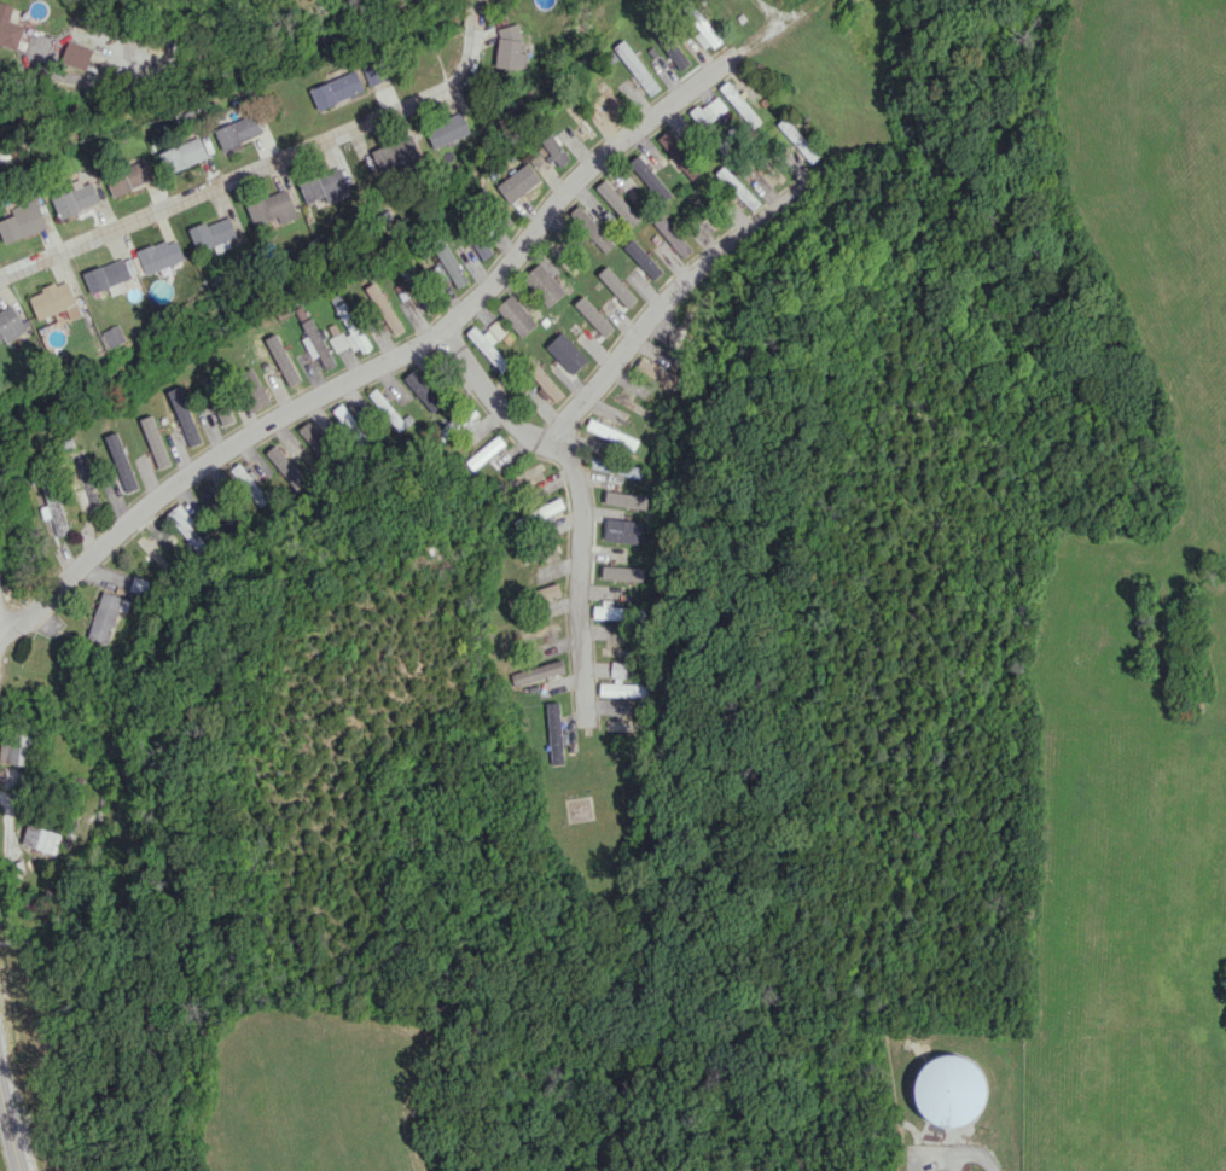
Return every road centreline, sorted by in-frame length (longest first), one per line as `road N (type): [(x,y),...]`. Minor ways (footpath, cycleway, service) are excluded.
road 1 (residential): [(0,626),(242,437),(451,328),(592,164),(739,57)]
road 2 (residential): [(856,156),(812,173),(667,295),(562,421),(552,445),(582,482),(592,540),(593,730)]
road 3 (residential): [(485,0),(481,33),(446,89),(0,278)]
road 4 (residential): [(451,328),(500,412),(552,445)]

